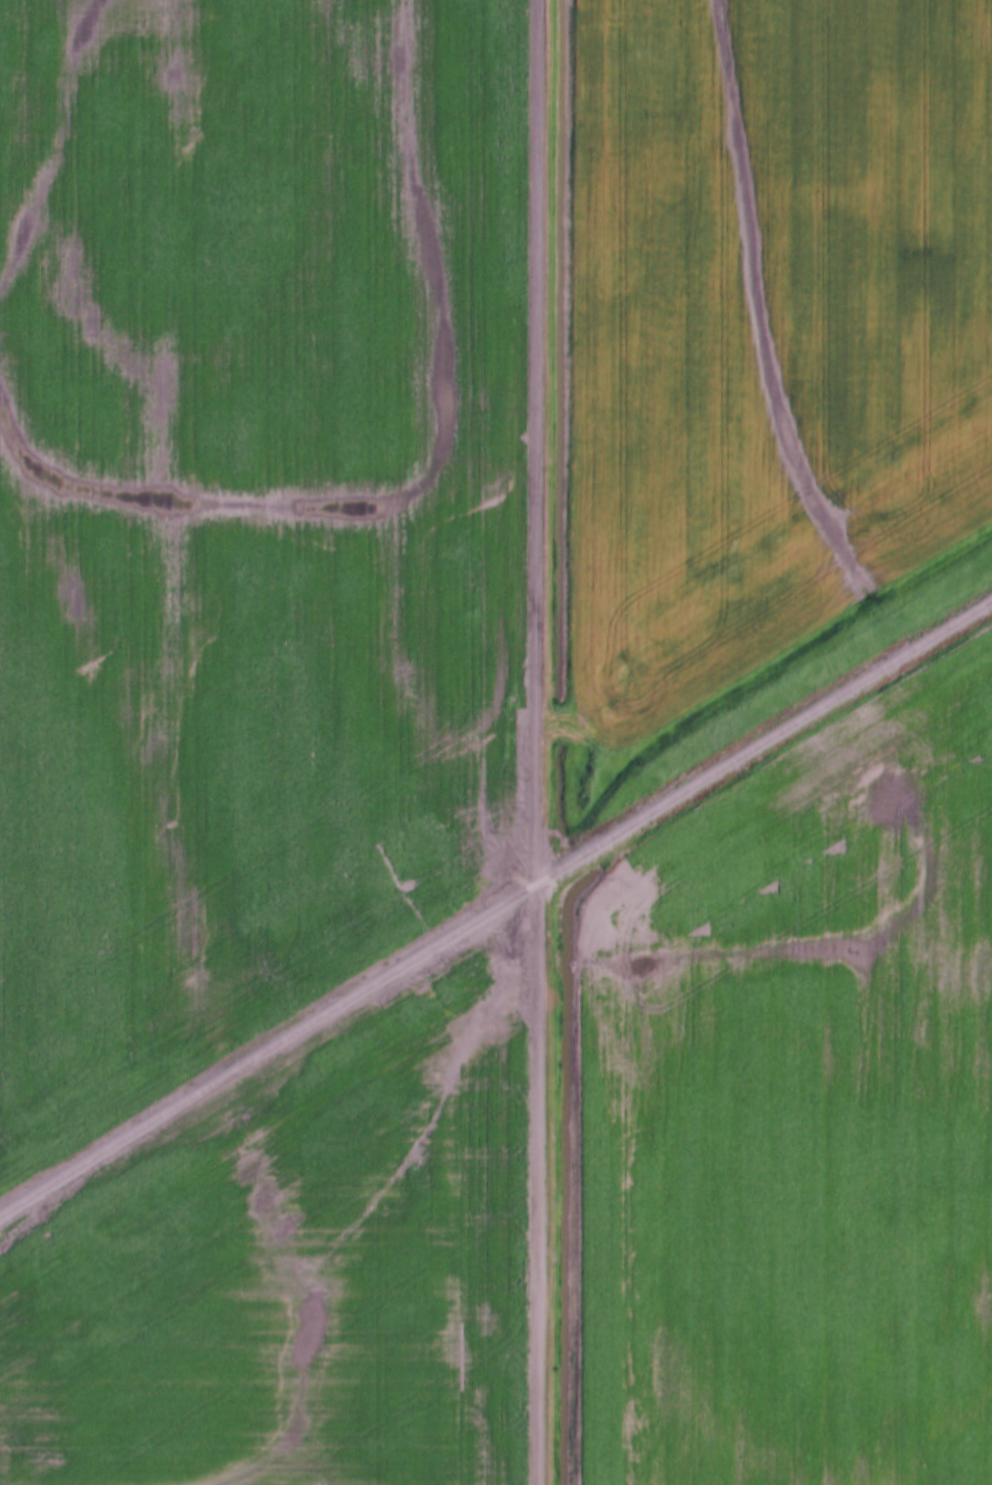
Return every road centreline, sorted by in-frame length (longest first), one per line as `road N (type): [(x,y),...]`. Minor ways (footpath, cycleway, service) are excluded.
road 1 (track): [(541,1484),(543,0)]

